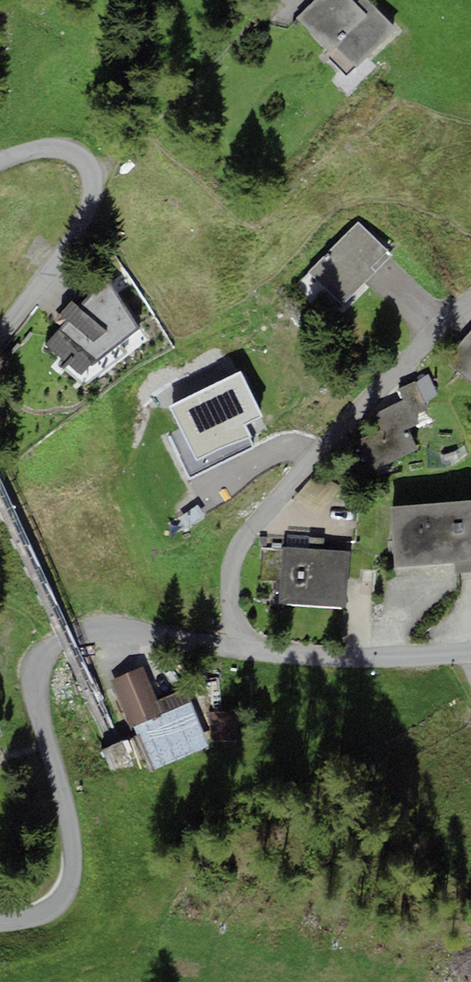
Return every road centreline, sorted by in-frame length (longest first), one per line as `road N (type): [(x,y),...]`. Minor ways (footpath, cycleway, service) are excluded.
road 1 (residential): [(235,647),(98,624),(49,645),(39,672),(41,717),(78,846),(75,881),(62,907),(37,922),(0,922)]
road 2 (residential): [(235,647),(234,559),(244,533),(470,306)]
road 3 (residential): [(0,334),(95,213),(99,181),(77,150),(33,149),(0,161)]
road 4 (residential): [(470,650),(362,656),(235,647)]

